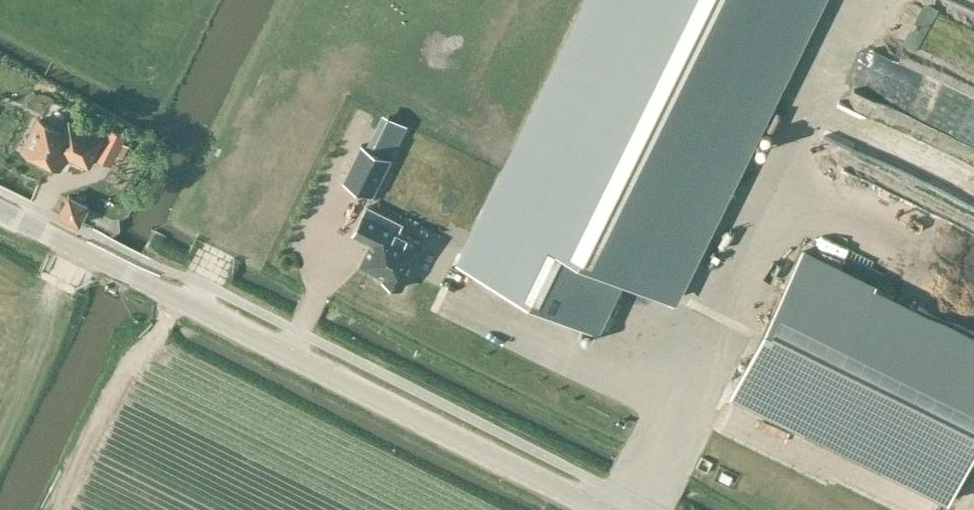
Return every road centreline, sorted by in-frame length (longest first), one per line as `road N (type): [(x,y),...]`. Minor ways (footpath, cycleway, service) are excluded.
road 1 (tertiary): [(590,509),(0,216)]
road 2 (track): [(887,0),(636,504)]

